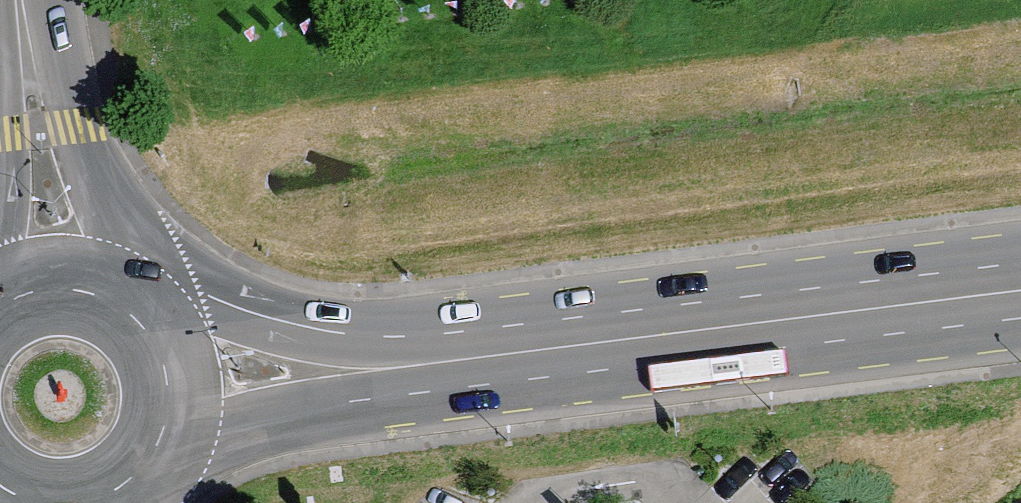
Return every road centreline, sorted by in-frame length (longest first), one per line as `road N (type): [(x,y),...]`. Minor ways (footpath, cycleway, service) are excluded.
road 1 (secondary): [(1020,259),(397,335),(306,327),(200,301),(108,294)]
road 2 (secondary): [(165,446),(323,404),(1020,316)]
road 3 (unclassified): [(108,294),(70,122),(53,0)]
road 4 (secondary): [(165,446),(173,376),(138,314),(108,294)]

